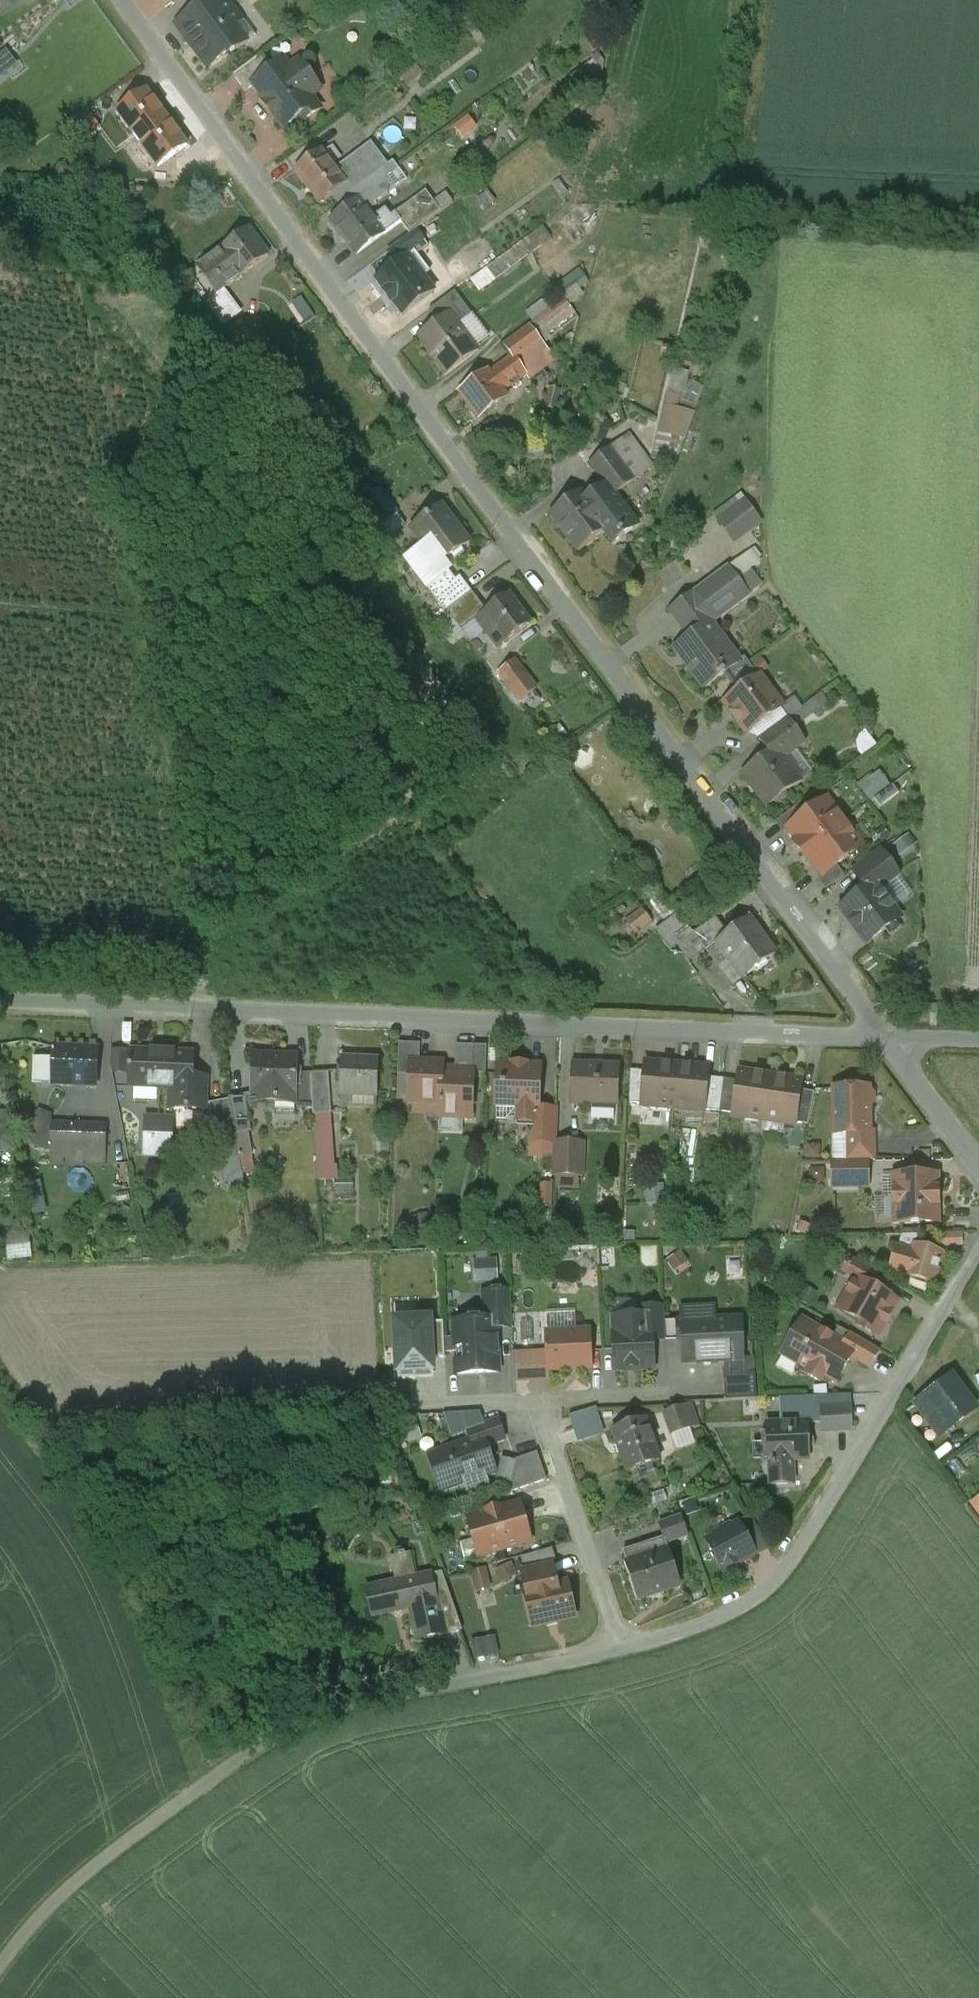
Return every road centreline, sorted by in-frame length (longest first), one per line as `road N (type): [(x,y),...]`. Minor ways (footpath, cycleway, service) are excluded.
road 1 (unclassified): [(118,0),(881,1037)]
road 2 (residential): [(978,1250),(756,1594),(618,1649),(337,1706),(211,1777)]
road 3 (unclassified): [(0,1005),(881,1037)]
road 4 (unclassified): [(211,1777),(73,1880),(0,1968)]
road 5 (unclassified): [(881,1037),(978,1168)]

